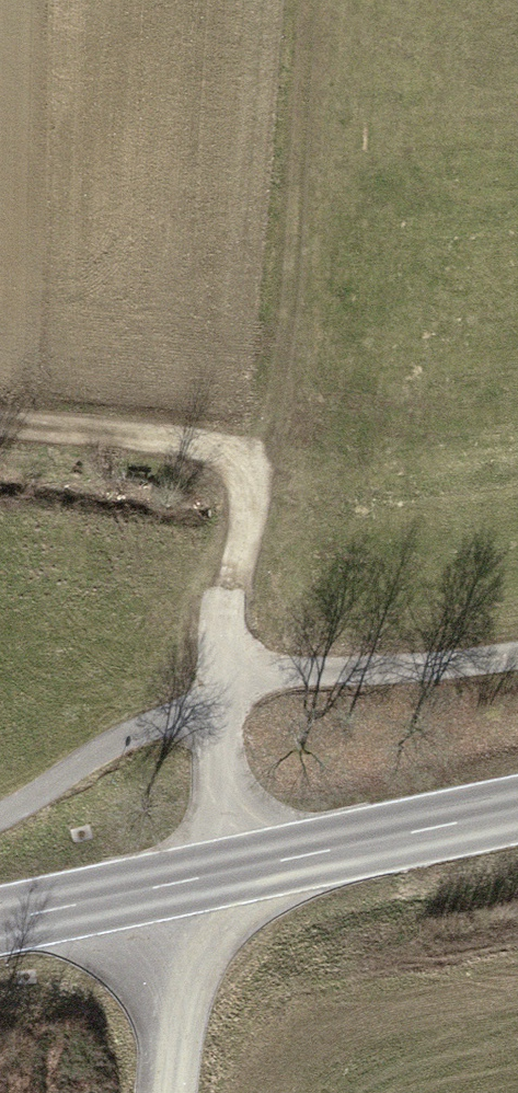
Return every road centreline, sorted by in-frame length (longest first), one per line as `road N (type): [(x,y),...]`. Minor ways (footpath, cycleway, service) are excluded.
road 1 (track): [(215,872),(217,712),(246,590),(255,467),(0,432)]
road 2 (secondary): [(517,809),(0,921)]
road 3 (track): [(255,467),(300,0)]
road 4 (track): [(215,872),(186,1092)]

